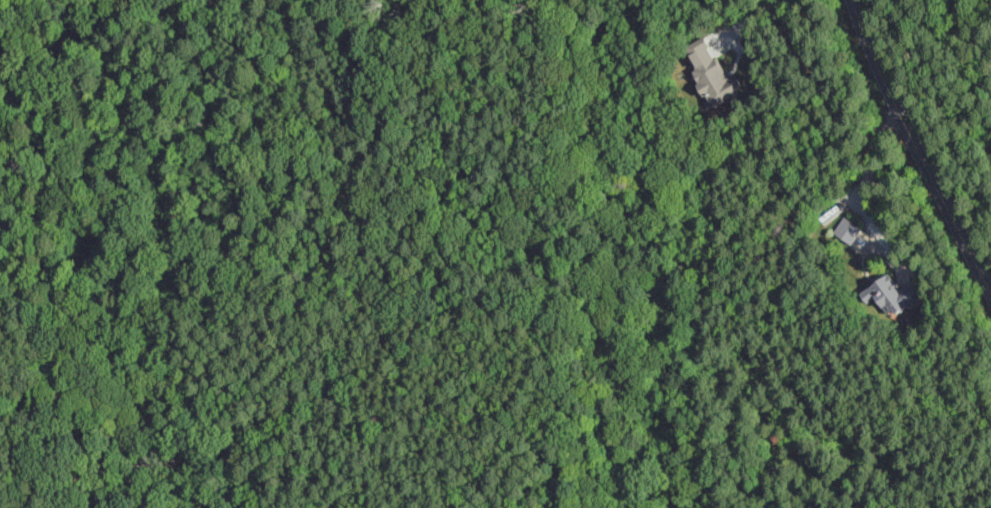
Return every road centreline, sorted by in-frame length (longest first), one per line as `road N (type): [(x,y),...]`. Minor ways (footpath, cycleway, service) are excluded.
road 1 (secondary): [(990,291),(853,0)]

